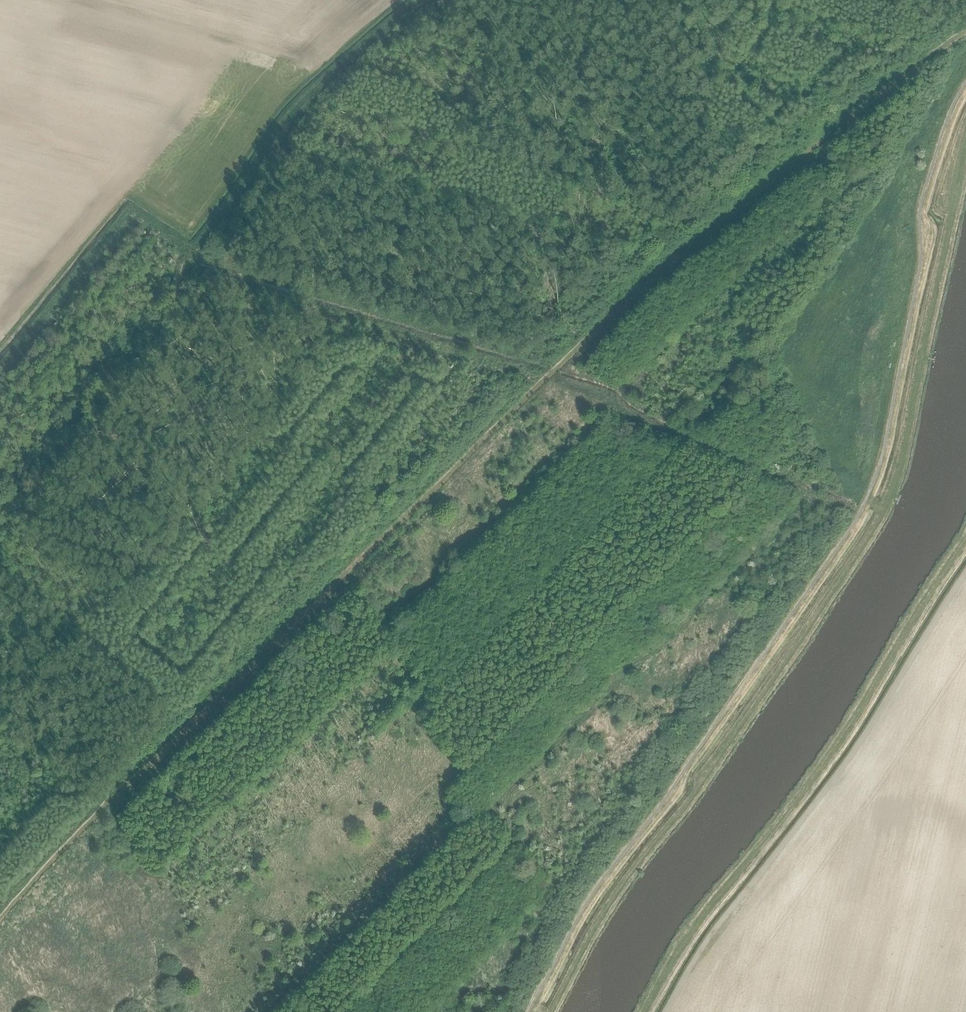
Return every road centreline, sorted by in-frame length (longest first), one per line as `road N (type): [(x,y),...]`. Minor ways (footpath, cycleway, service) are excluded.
road 1 (track): [(0,925),(649,283),(952,42),(965,40)]
road 2 (track): [(404,0),(279,113),(181,247),(128,209),(0,365)]

